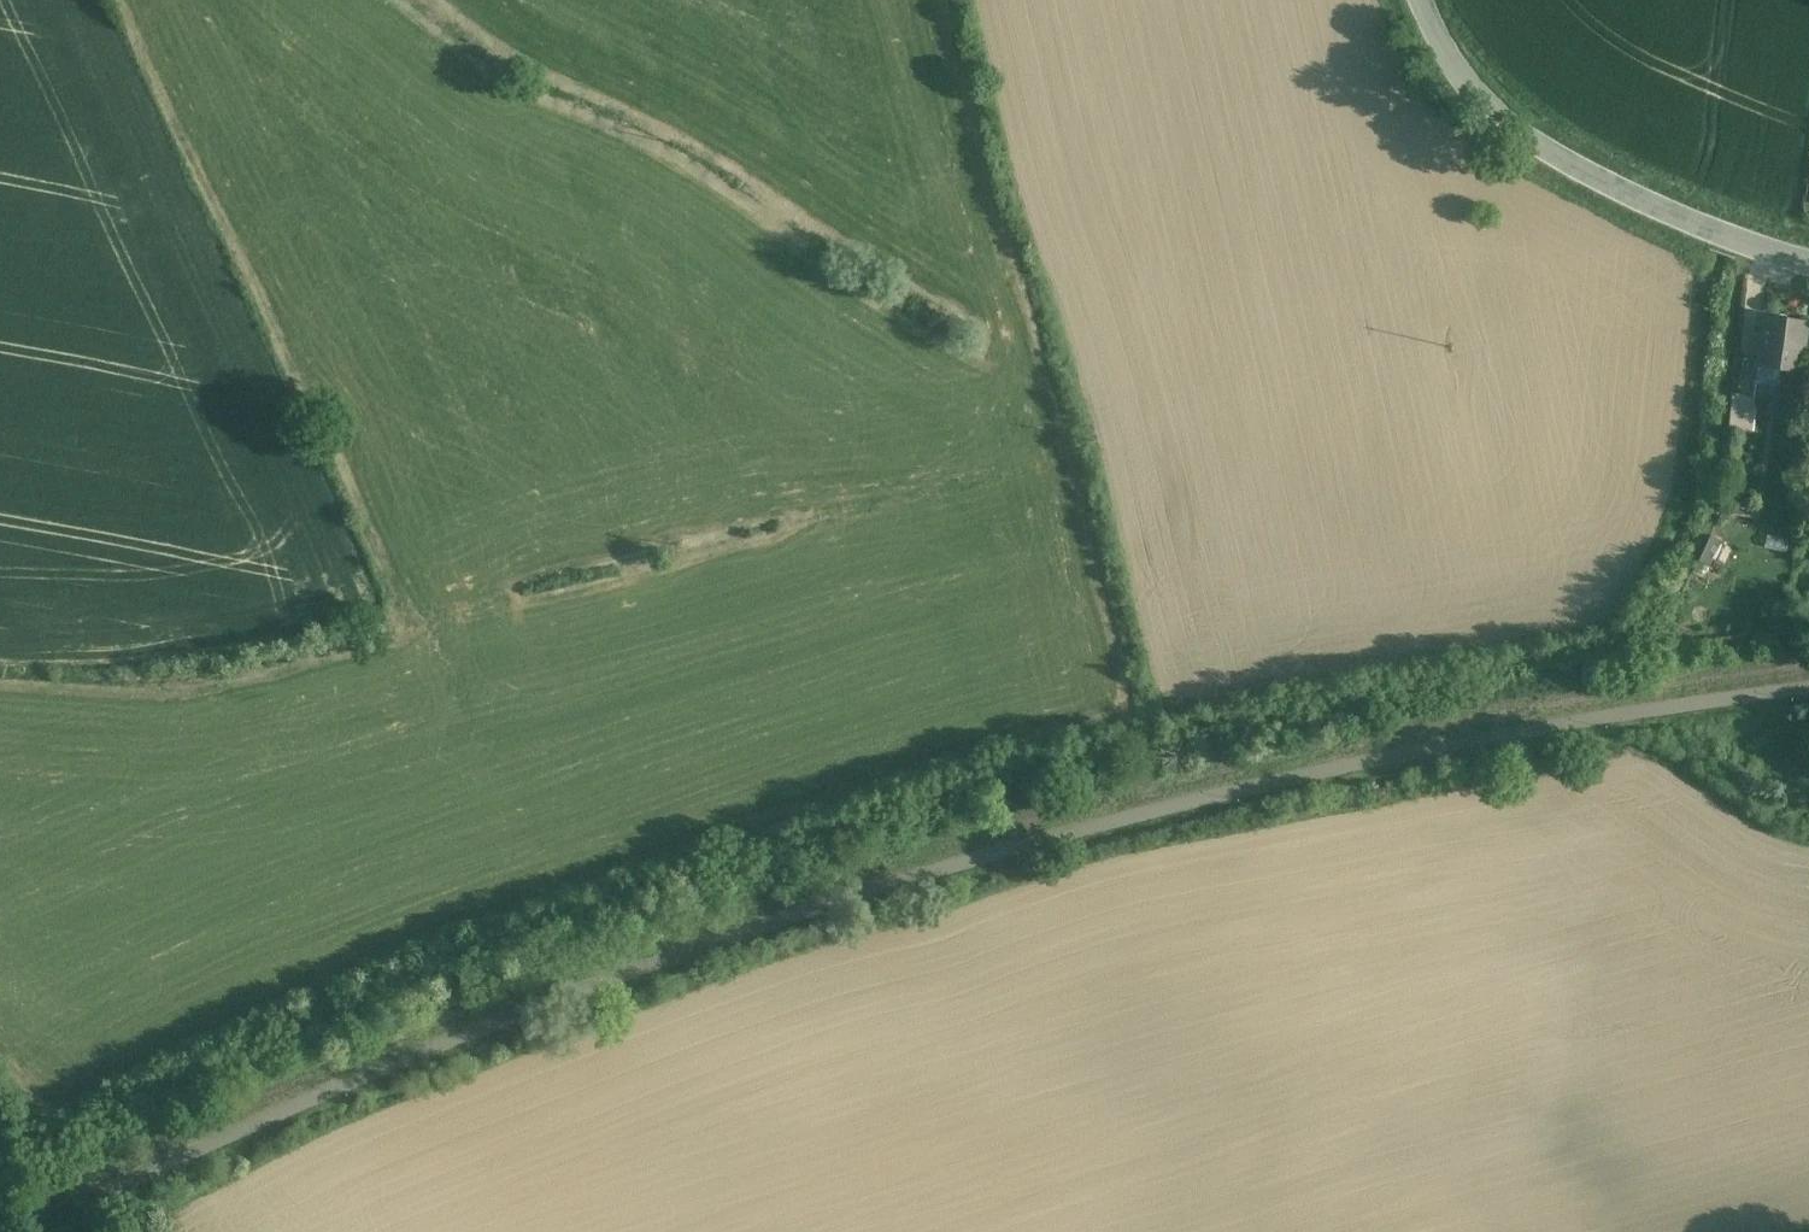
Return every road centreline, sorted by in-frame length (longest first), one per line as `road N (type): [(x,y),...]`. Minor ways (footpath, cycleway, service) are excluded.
road 1 (unclassified): [(1808,260),(1645,204),(1514,127),(1441,43),(1421,0)]

